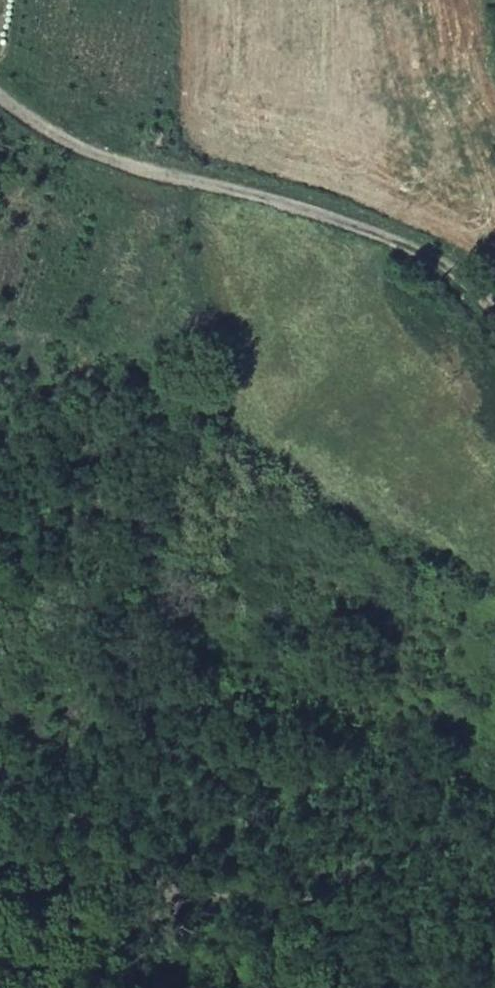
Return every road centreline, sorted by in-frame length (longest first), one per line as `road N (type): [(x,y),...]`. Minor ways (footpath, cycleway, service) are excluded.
road 1 (unclassified): [(101,159),(418,249),(494,308)]
road 2 (unclassified): [(494,945),(258,896),(186,894),(163,909)]
road 3 (unclassified): [(163,909),(0,765)]

